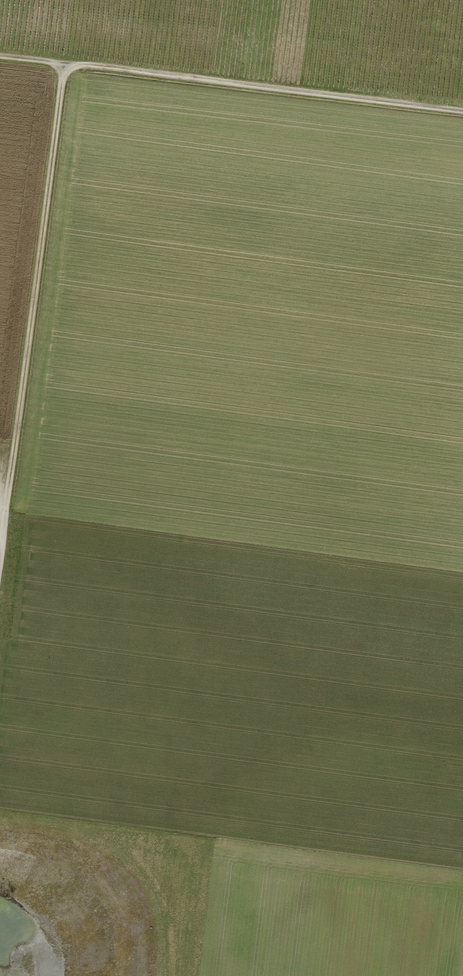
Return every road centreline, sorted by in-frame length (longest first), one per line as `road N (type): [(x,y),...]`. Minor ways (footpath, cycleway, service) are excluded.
road 1 (track): [(63,66),(0,550)]
road 2 (track): [(63,66),(462,113)]

